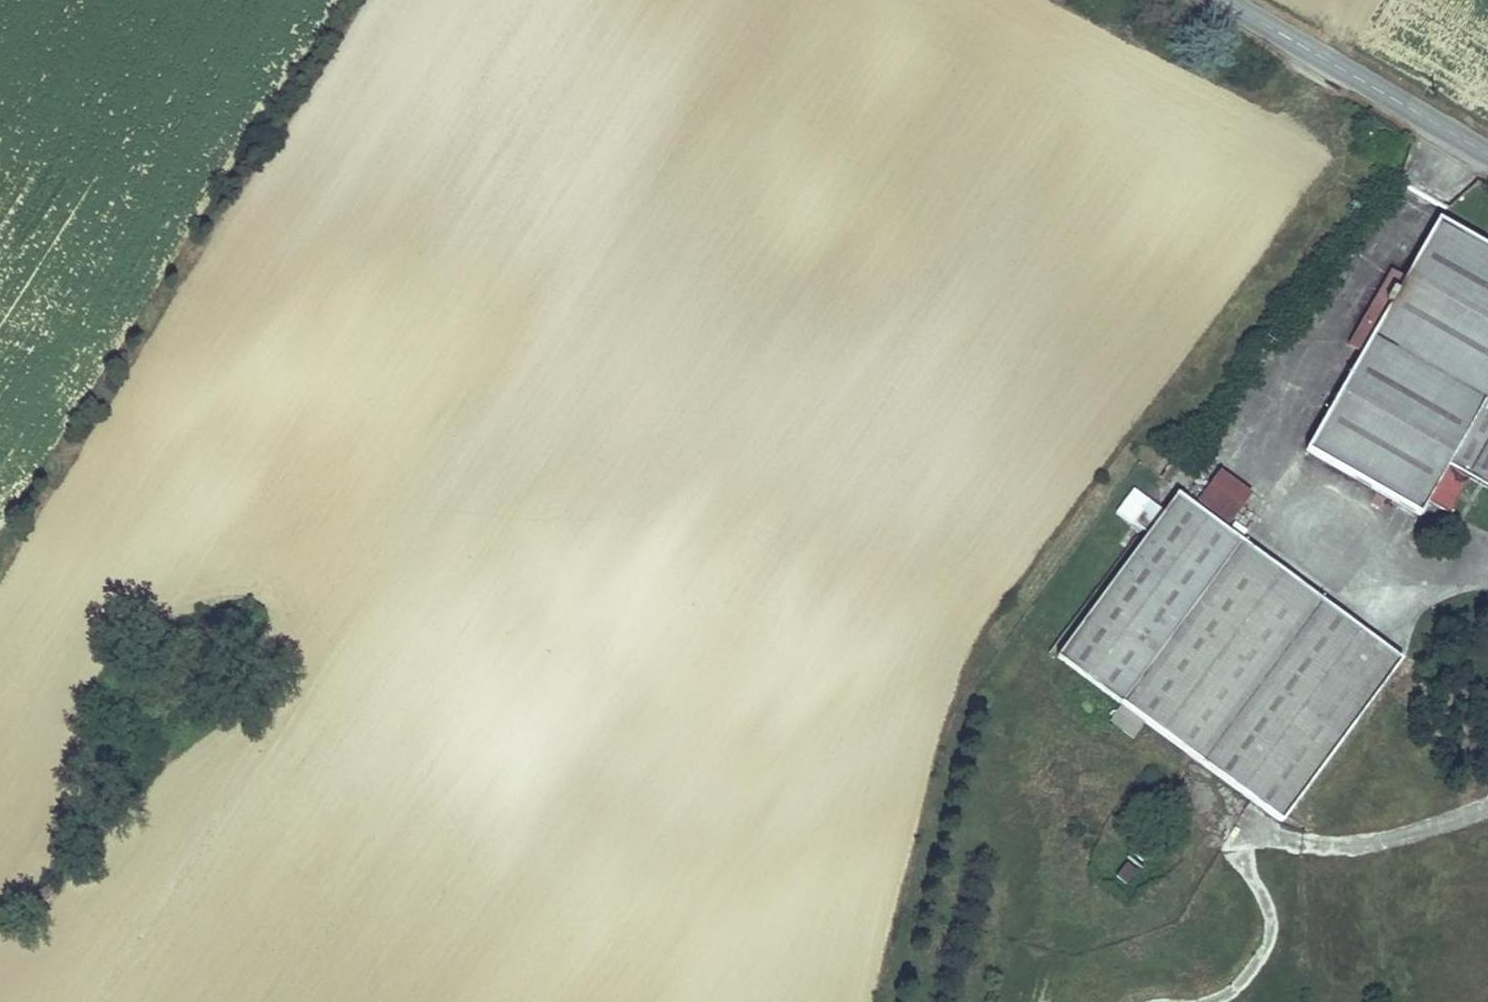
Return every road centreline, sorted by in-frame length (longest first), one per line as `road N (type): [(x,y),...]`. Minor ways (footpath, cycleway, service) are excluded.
road 1 (tertiary): [(1226,0),(1487,152)]

